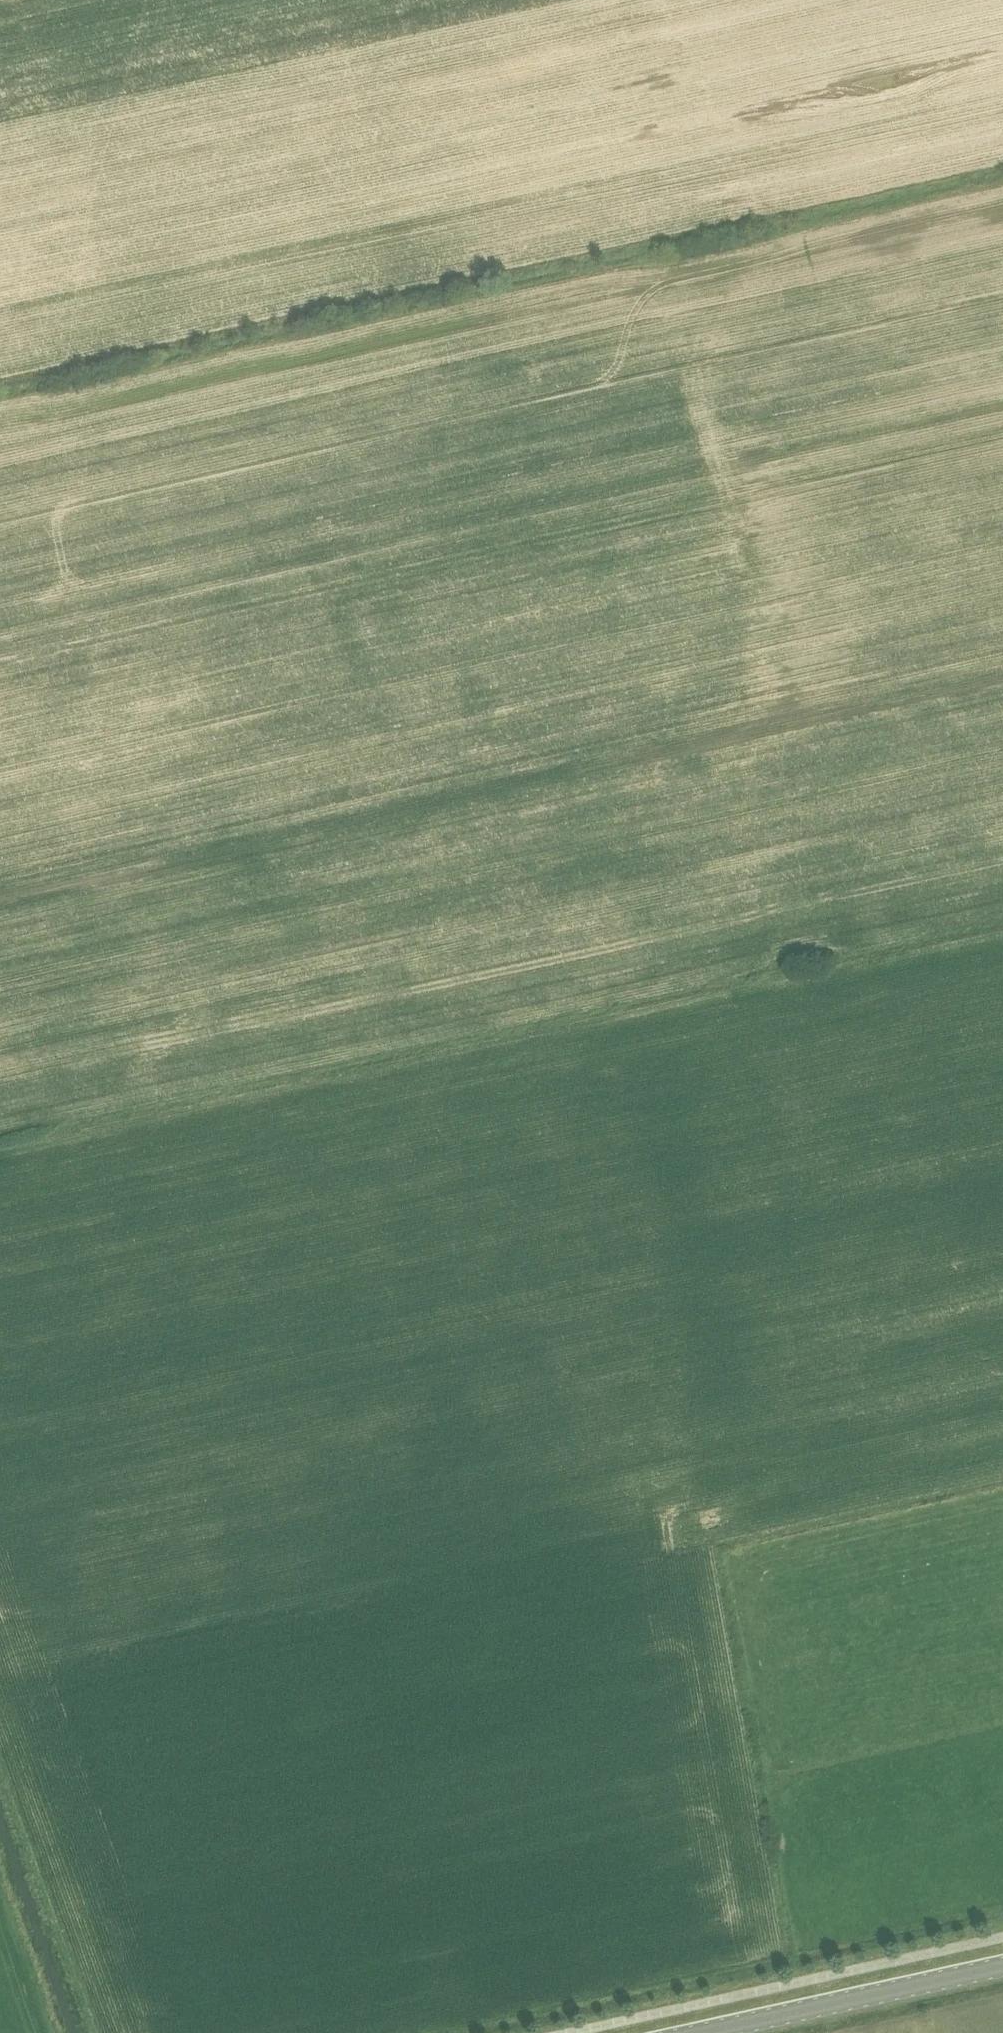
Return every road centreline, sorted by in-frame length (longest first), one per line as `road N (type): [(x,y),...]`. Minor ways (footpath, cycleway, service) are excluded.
road 1 (secondary): [(695,2032),(1002,1966)]

